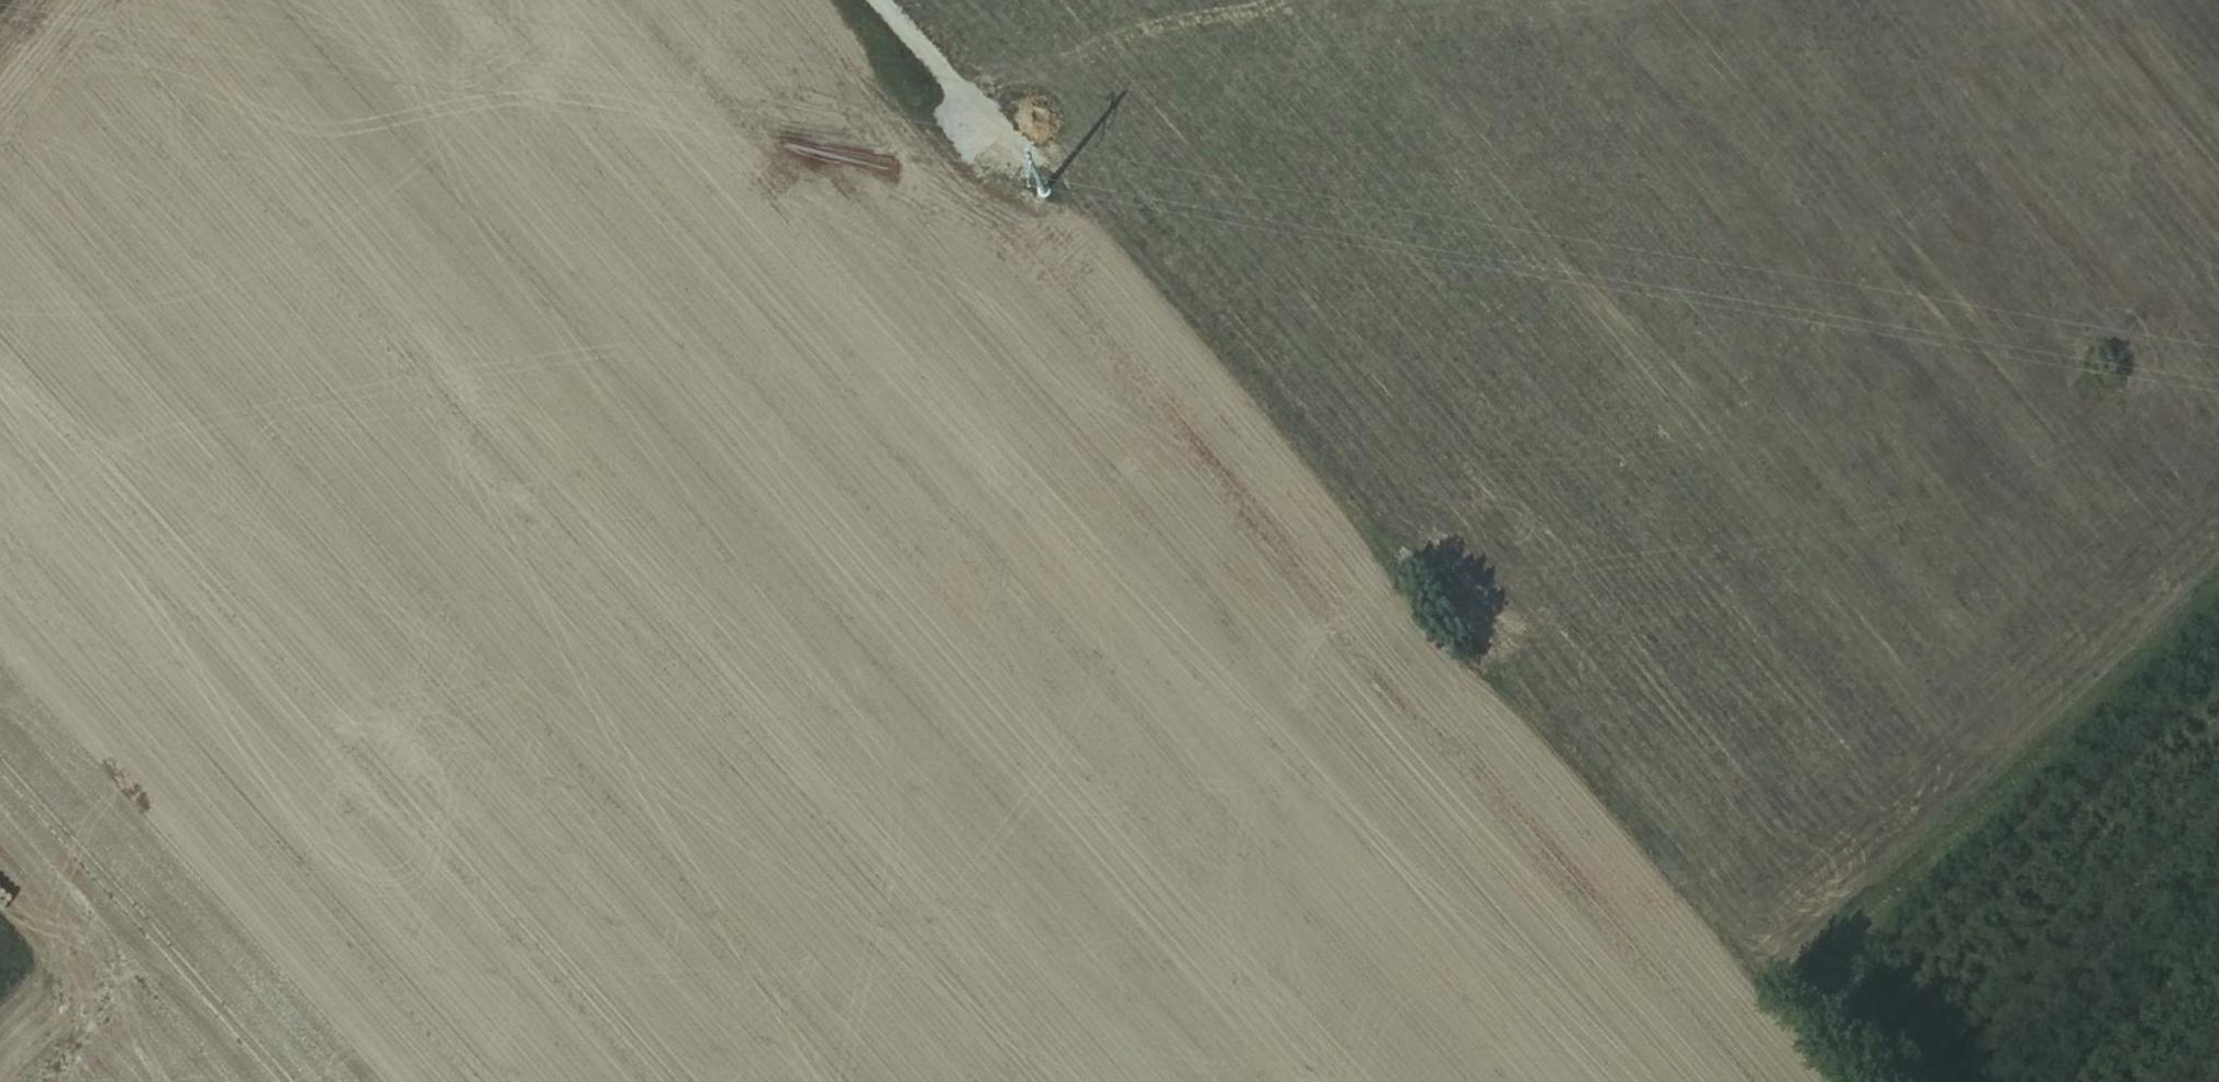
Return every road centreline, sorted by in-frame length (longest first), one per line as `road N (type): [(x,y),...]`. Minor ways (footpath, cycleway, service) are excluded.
road 1 (track): [(875,0),(978,118)]

